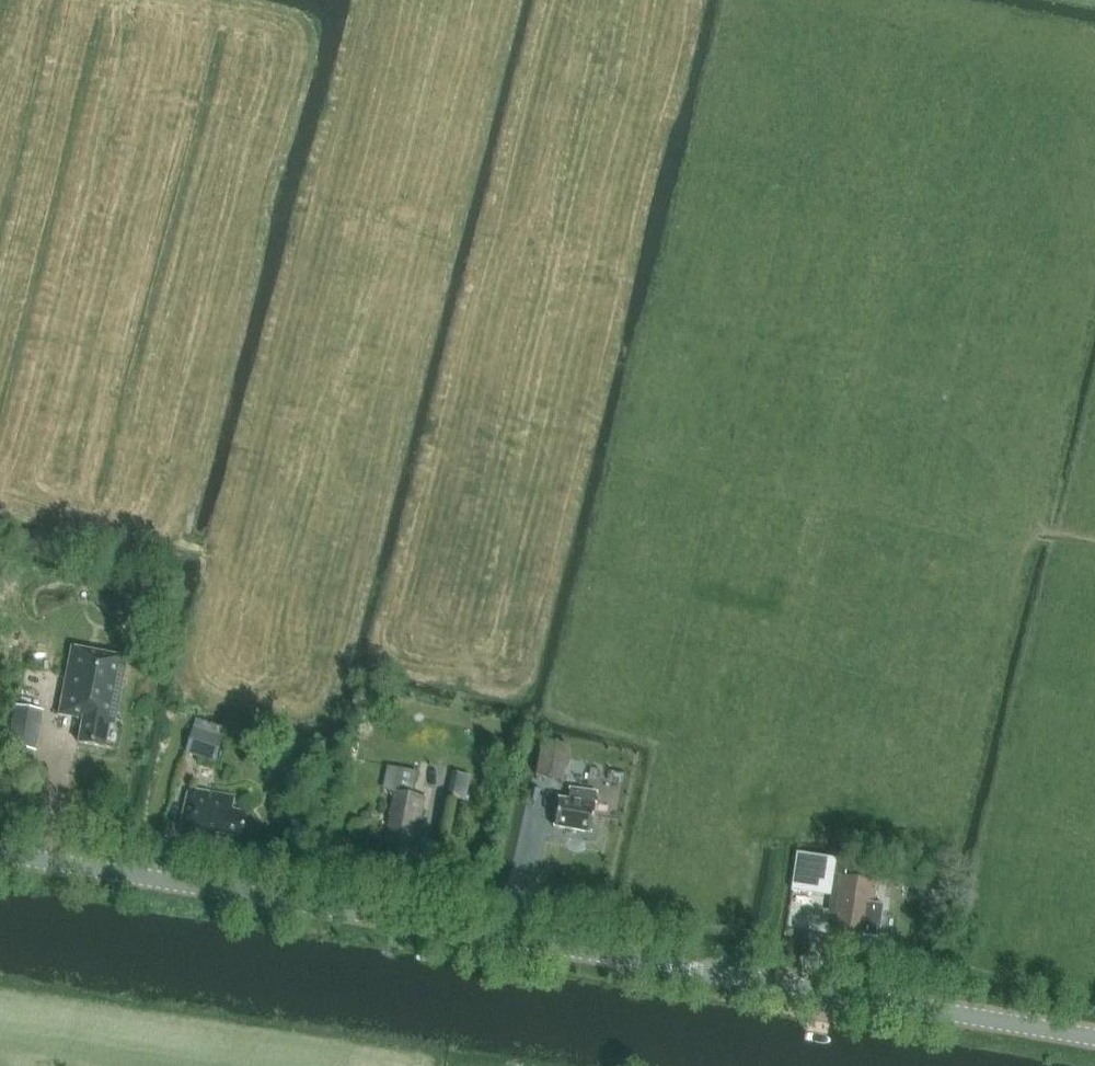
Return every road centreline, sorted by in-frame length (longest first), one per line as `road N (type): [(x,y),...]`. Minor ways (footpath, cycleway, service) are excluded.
road 1 (tertiary): [(1094,1032),(0,848)]

